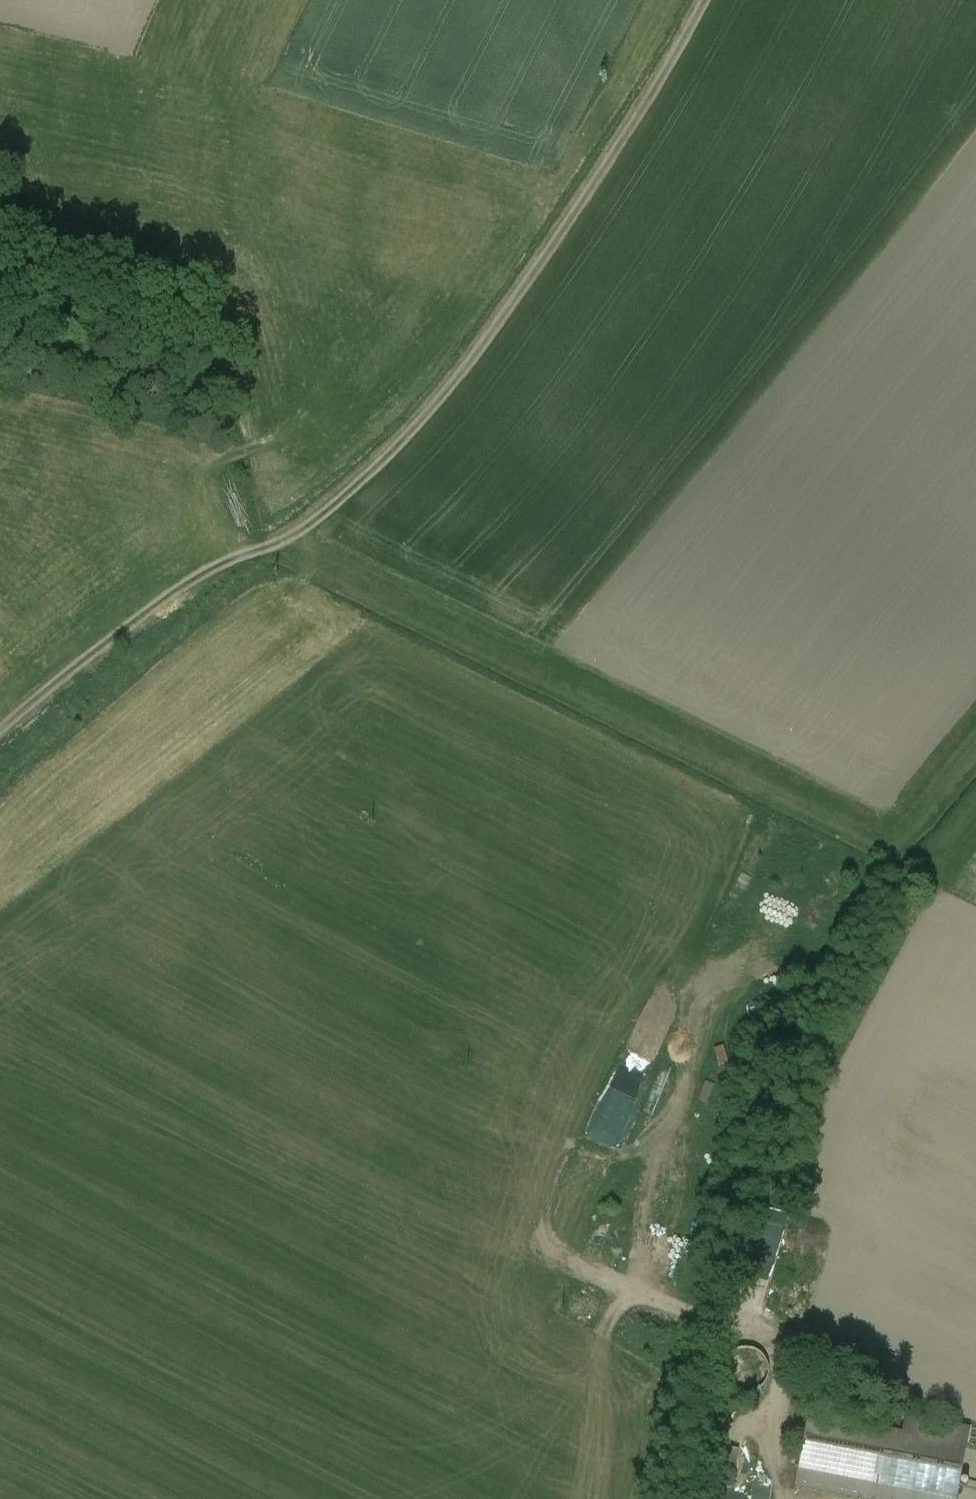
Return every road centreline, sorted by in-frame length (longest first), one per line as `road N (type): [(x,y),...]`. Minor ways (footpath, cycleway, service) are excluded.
road 1 (track): [(0,741),(226,566),(323,509),(407,440),(448,396),(626,137),(704,0)]

